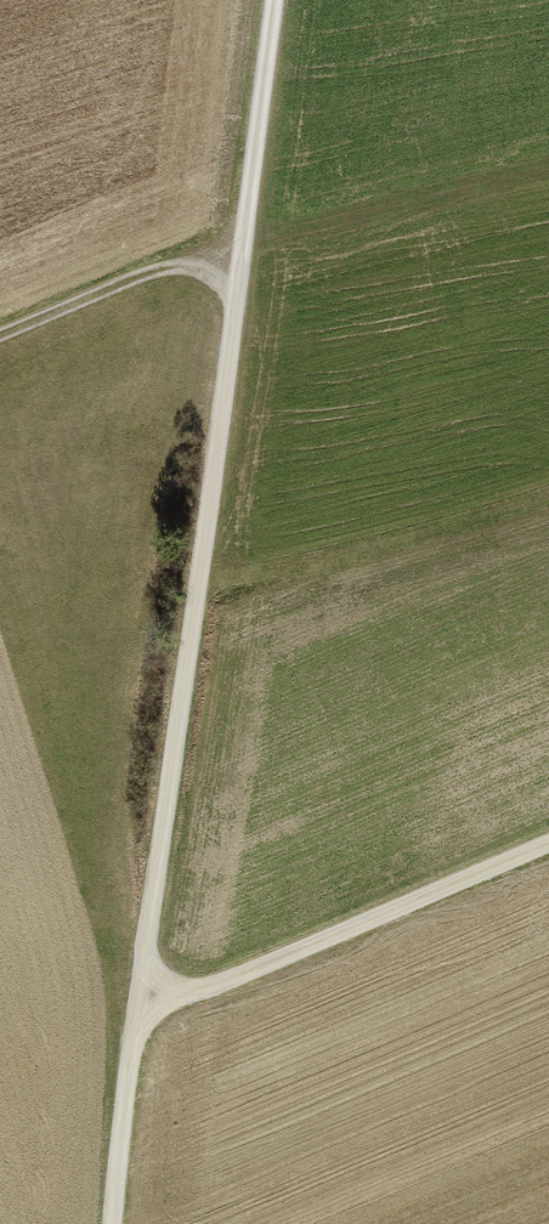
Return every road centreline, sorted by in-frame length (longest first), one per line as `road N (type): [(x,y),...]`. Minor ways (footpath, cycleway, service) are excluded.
road 1 (track): [(113,1223),(126,1062),(222,417),(269,0)]
road 2 (track): [(136,1000),(229,980),(548,842)]
road 3 (track): [(0,344),(238,247)]

